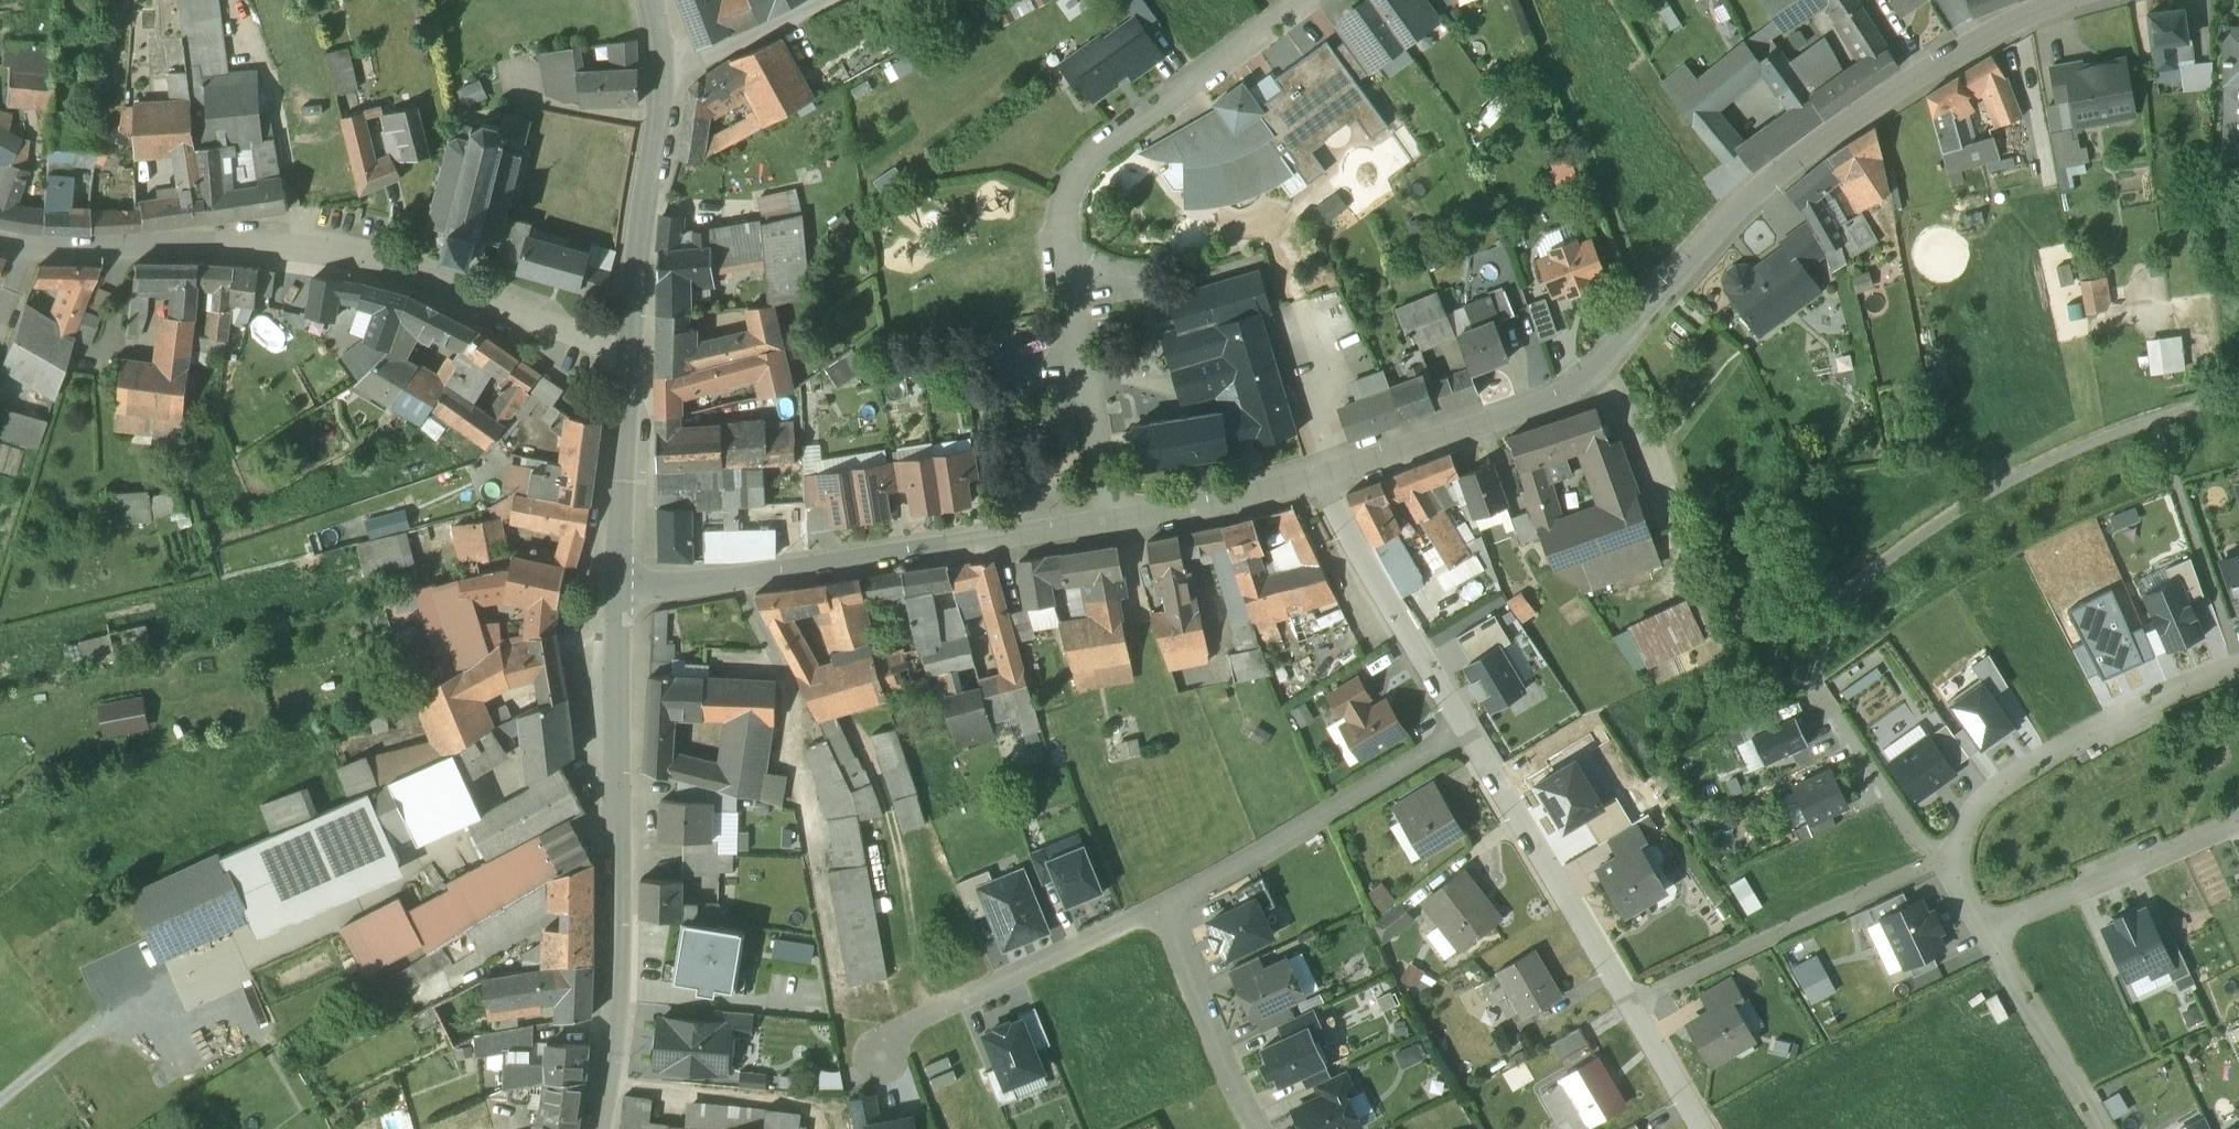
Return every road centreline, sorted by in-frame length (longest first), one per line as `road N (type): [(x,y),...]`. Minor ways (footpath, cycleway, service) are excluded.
road 1 (unclassified): [(2086,0),(1979,42),(1786,167),(1744,203),(1568,397),(1316,479)]
road 2 (residential): [(1107,525),(1065,277),(1061,204),(1070,177),(1313,0)]
road 3 (residential): [(629,346),(371,270),(273,250),(0,252)]
road 4 (tertiary): [(597,1128),(614,1015),(615,592)]
road 5 (unclassified): [(1107,525),(757,585),(615,592)]
road 6 (residential): [(1459,735),(1699,1128)]
road 7 (residential): [(2238,668),(2023,764),(1978,802),(1946,861)]
road 8 (residential): [(1459,735),(1158,913)]
road 9 (track): [(1650,313),(1523,0)]
road 10 (residential): [(1158,913),(895,1037),(880,1057)]
road 11 (residential): [(1316,479),(1459,735)]
road 12 (residential): [(1987,931),(2238,811)]
road 13 (tertiary): [(629,346),(665,83)]
road 14 (track): [(0,1101),(61,1054),(206,966)]
road 15 (tertiary): [(615,592),(629,346)]
road 16 (residential): [(1158,913),(1253,1128)]
road 17 (residential): [(2099,1128),(1987,931)]
road 18 (unclassified): [(1316,479),(1107,525)]
road 19 (residential): [(1946,861),(1916,840),(1820,693)]
road 20 (residential): [(665,83),(699,74),(843,0)]

